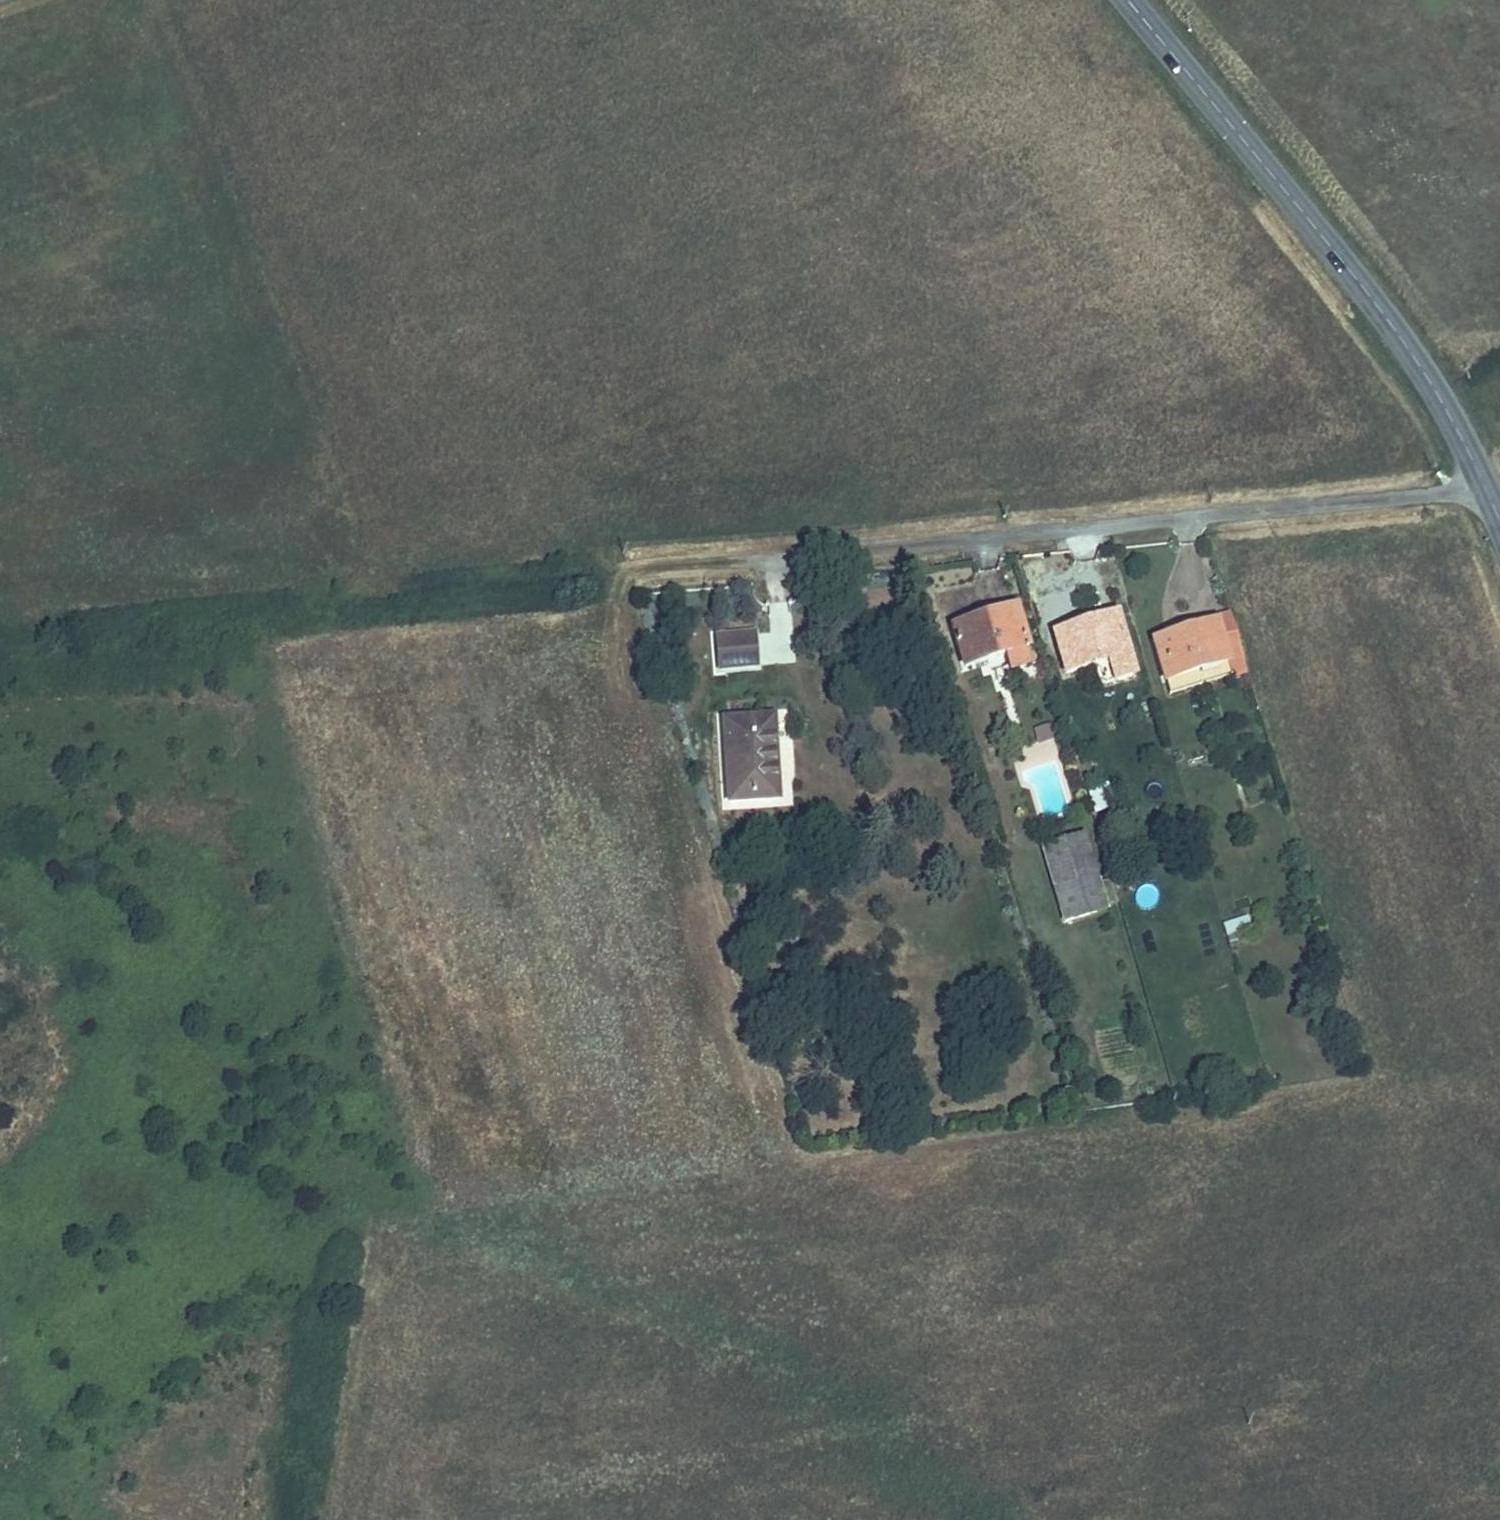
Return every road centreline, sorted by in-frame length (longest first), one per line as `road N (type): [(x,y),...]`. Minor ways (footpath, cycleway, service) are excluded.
road 1 (tertiary): [(1499,525),(1431,378),(1128,0)]

